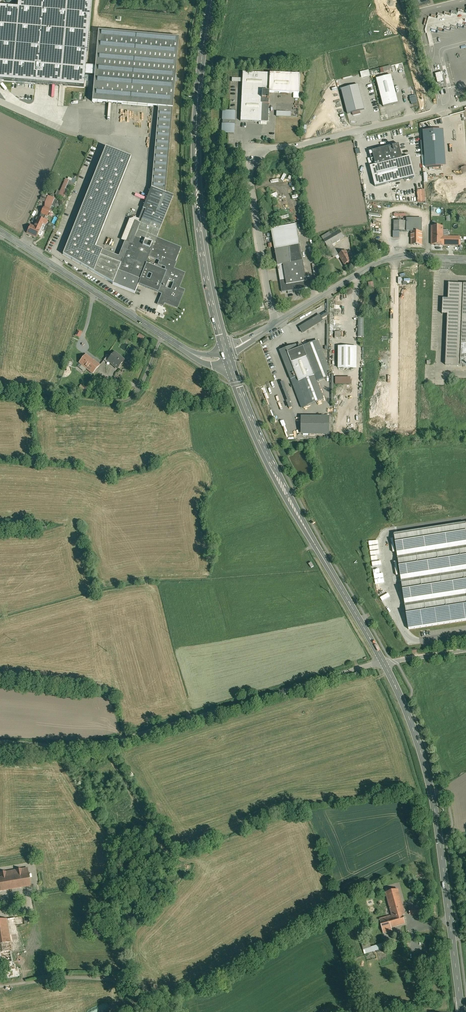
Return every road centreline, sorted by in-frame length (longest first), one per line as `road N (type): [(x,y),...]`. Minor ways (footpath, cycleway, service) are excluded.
road 1 (unclassified): [(0,744),(109,744),(385,663)]
road 2 (primary): [(227,356),(197,204),(199,71),(211,0)]
road 3 (unclassified): [(278,325),(250,155),(433,114)]
road 4 (primary): [(462,1011),(429,781),(385,663)]
road 5 (primary): [(385,663),(284,490),(227,356)]
road 6 (unclassified): [(465,259),(376,265),(278,325)]
road 7 (tertiary): [(163,336),(0,231)]
road 8 (track): [(0,988),(62,978),(130,982),(132,1011)]
road 9 (track): [(133,390),(113,397),(0,392)]

